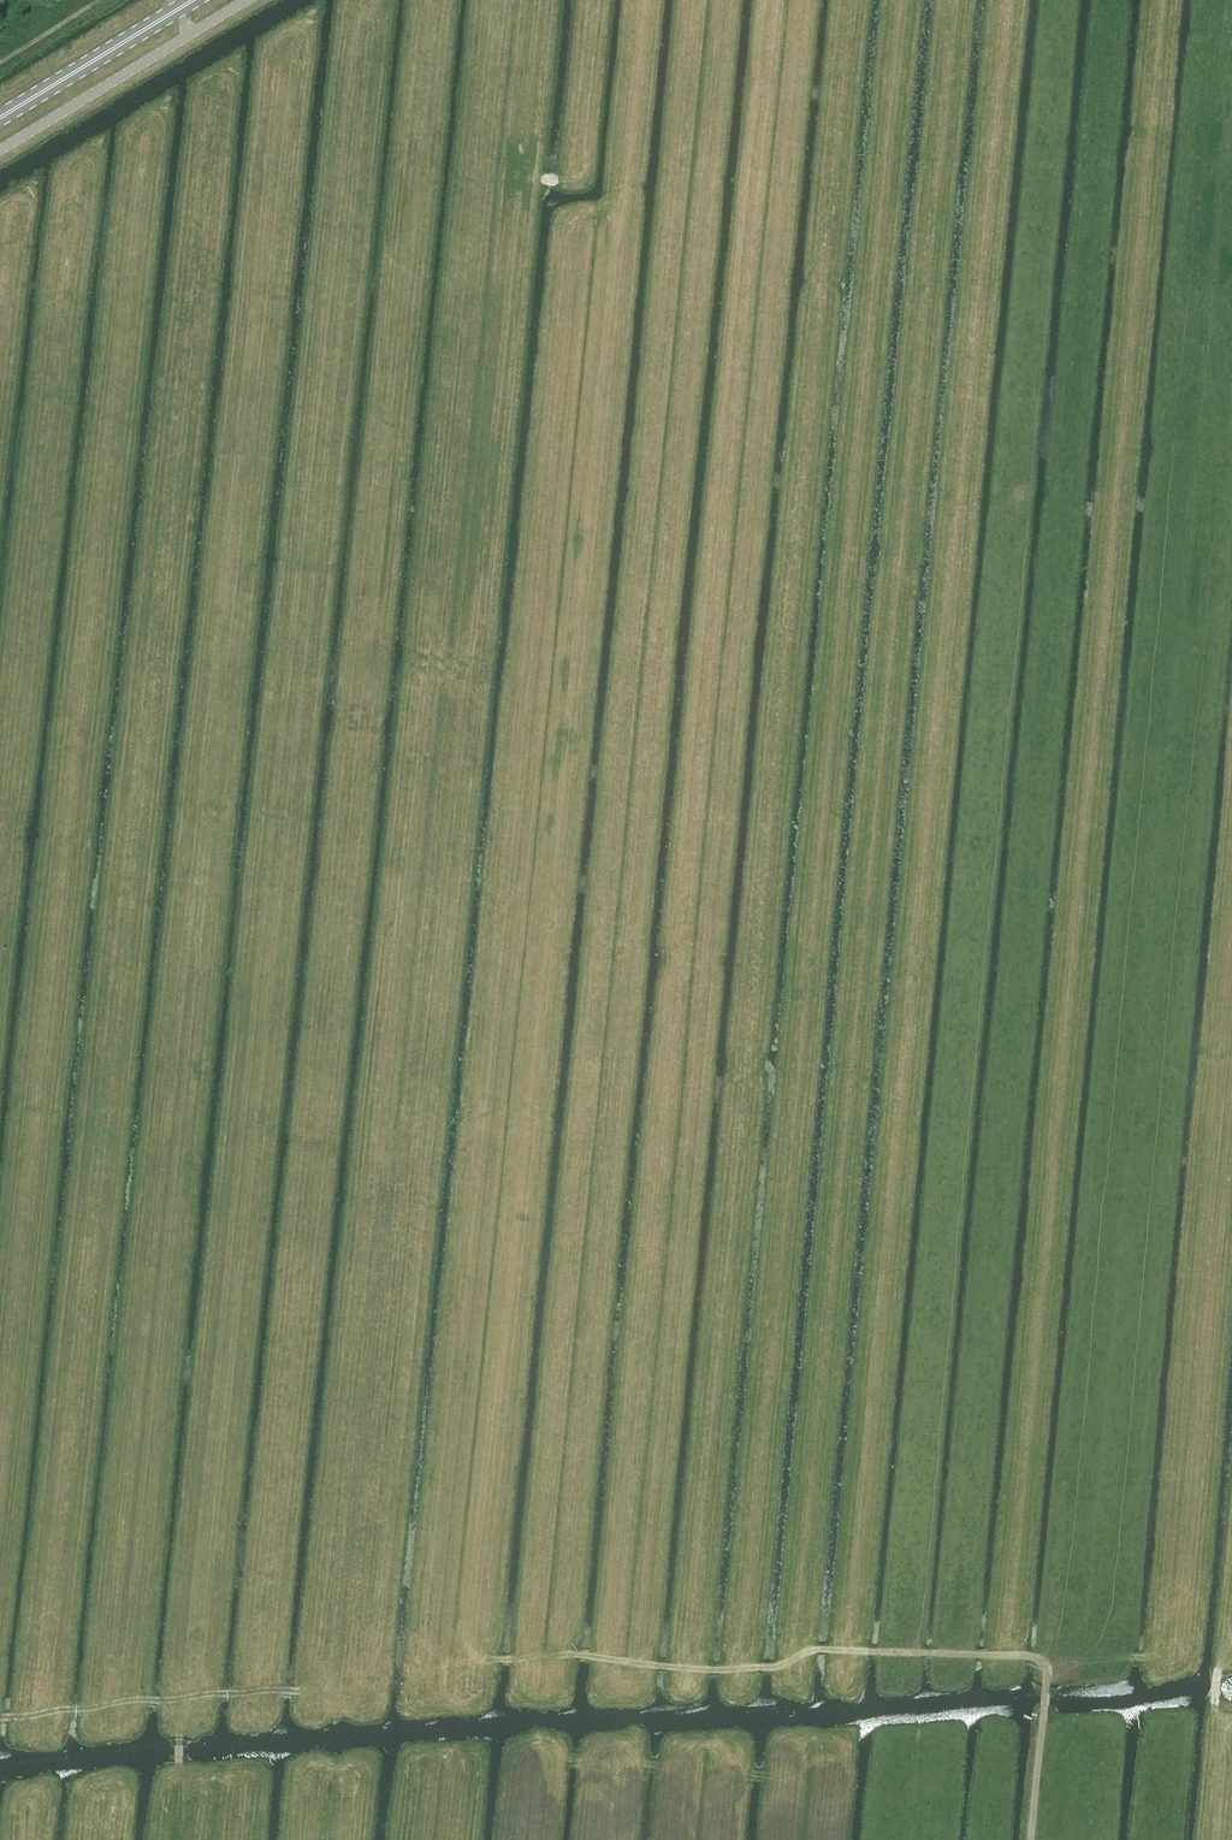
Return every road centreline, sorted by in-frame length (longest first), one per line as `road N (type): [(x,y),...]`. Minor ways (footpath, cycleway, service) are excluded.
road 1 (track): [(458,1662),(565,1652),(732,1670),(789,1661),(809,1648),(1040,1658),(1045,1695),(1030,1839)]
road 2 (track): [(0,1717),(336,1688)]
road 3 (unclassified): [(0,148),(240,0)]
road 4 (primary): [(0,117),(193,0)]

